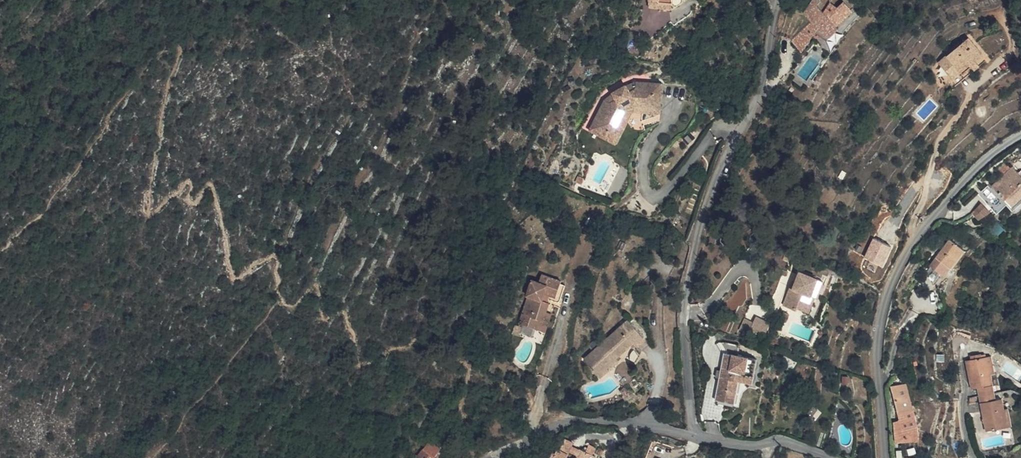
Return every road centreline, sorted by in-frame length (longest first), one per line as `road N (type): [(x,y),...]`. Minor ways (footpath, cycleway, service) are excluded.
road 1 (residential): [(695,437),(685,329),(690,278),(713,193),(762,90),(777,0)]
road 2 (residential): [(886,457),(878,357),(894,279),(928,223),(1020,135)]
road 3 (residential): [(533,435),(564,421),(600,420),(695,437)]
road 4 (residential): [(695,437),(785,441),(830,457)]

